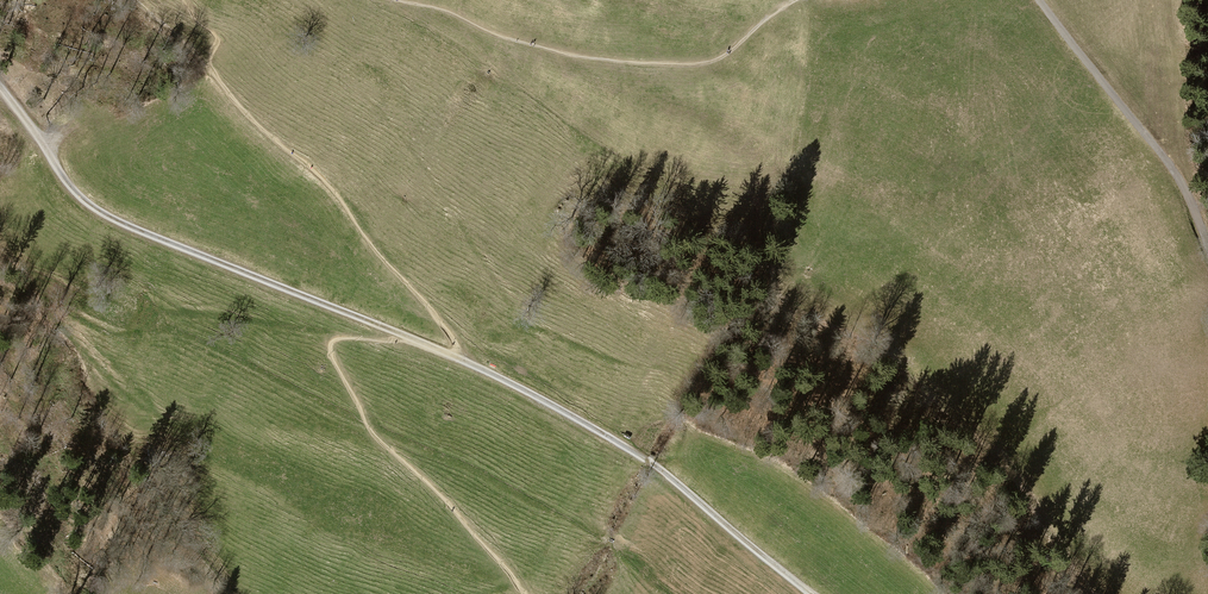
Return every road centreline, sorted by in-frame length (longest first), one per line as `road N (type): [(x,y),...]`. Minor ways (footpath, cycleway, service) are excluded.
road 1 (track): [(412,339),(103,213),(71,187),(0,90)]
road 2 (track): [(812,593),(643,457),(460,359)]
road 3 (track): [(1039,0),(1175,173),(1207,246)]

